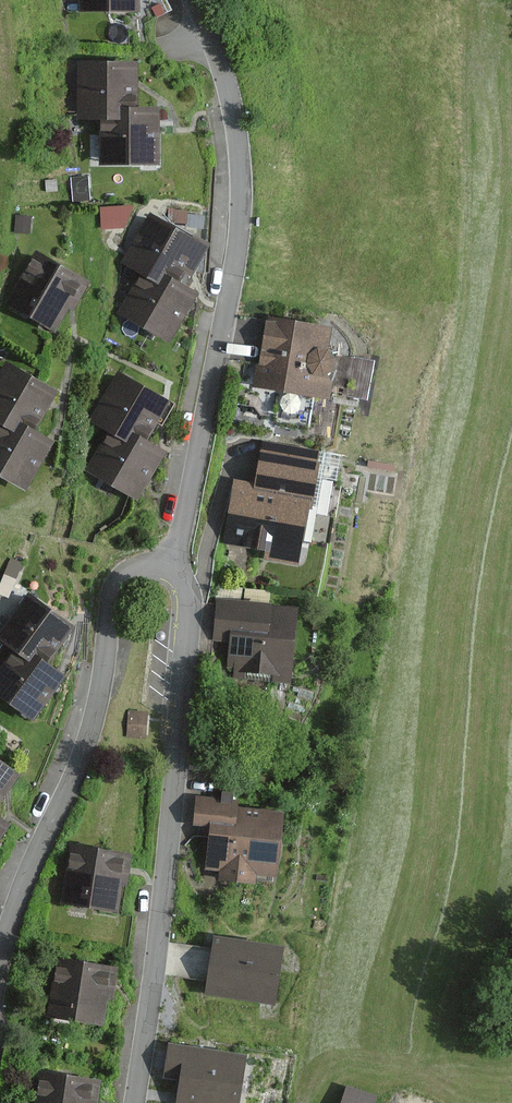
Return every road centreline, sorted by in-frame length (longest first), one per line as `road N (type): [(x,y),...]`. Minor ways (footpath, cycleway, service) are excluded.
road 1 (residential): [(171,569),(242,212),(234,106),(197,0)]
road 2 (residential): [(134,1102),(180,781),(189,598),(171,569)]
road 3 (residential): [(0,963),(30,866),(91,727),(113,583),(142,564),(171,569)]

